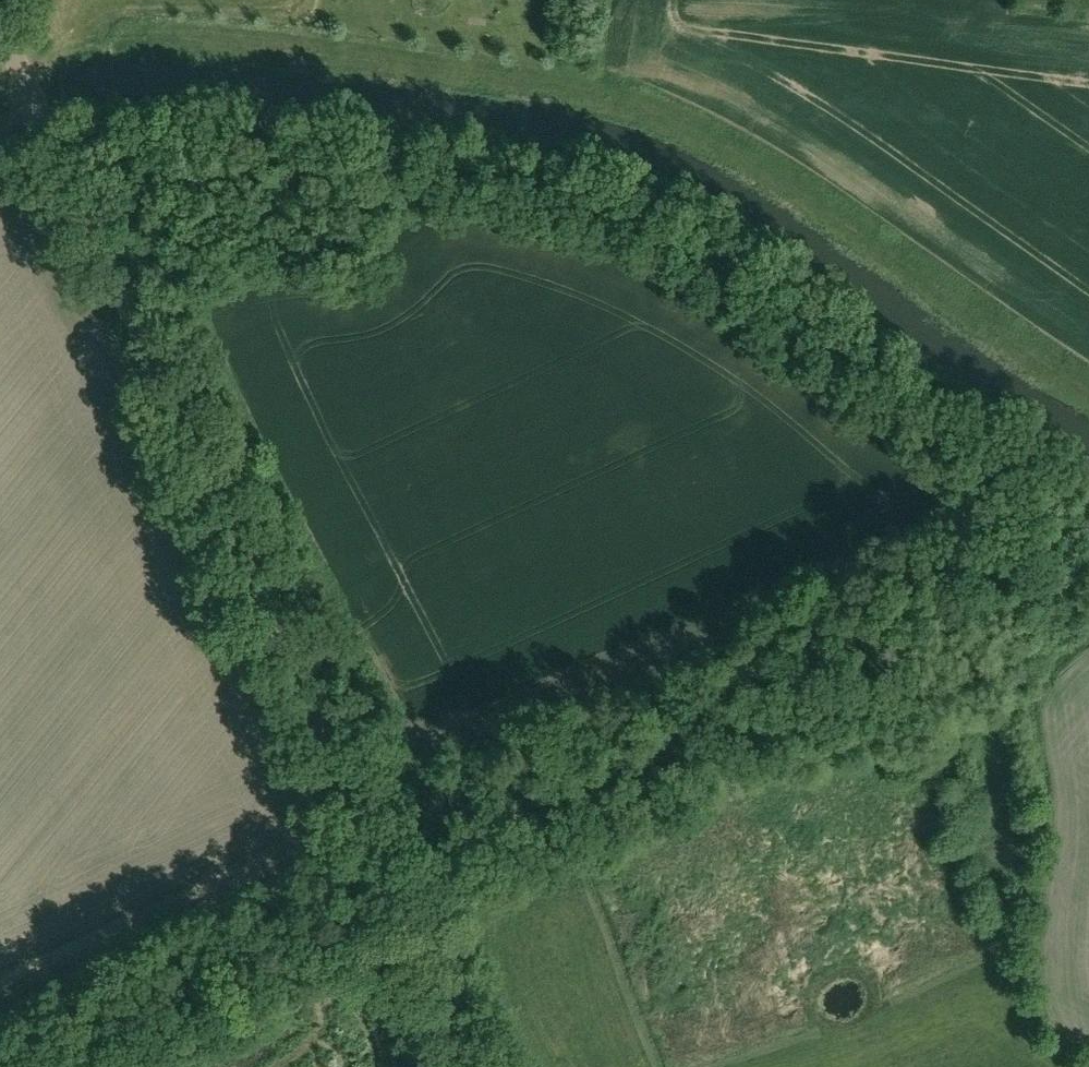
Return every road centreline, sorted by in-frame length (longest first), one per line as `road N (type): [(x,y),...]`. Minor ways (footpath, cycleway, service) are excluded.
road 1 (unclassified): [(486,1066),(0,12)]

